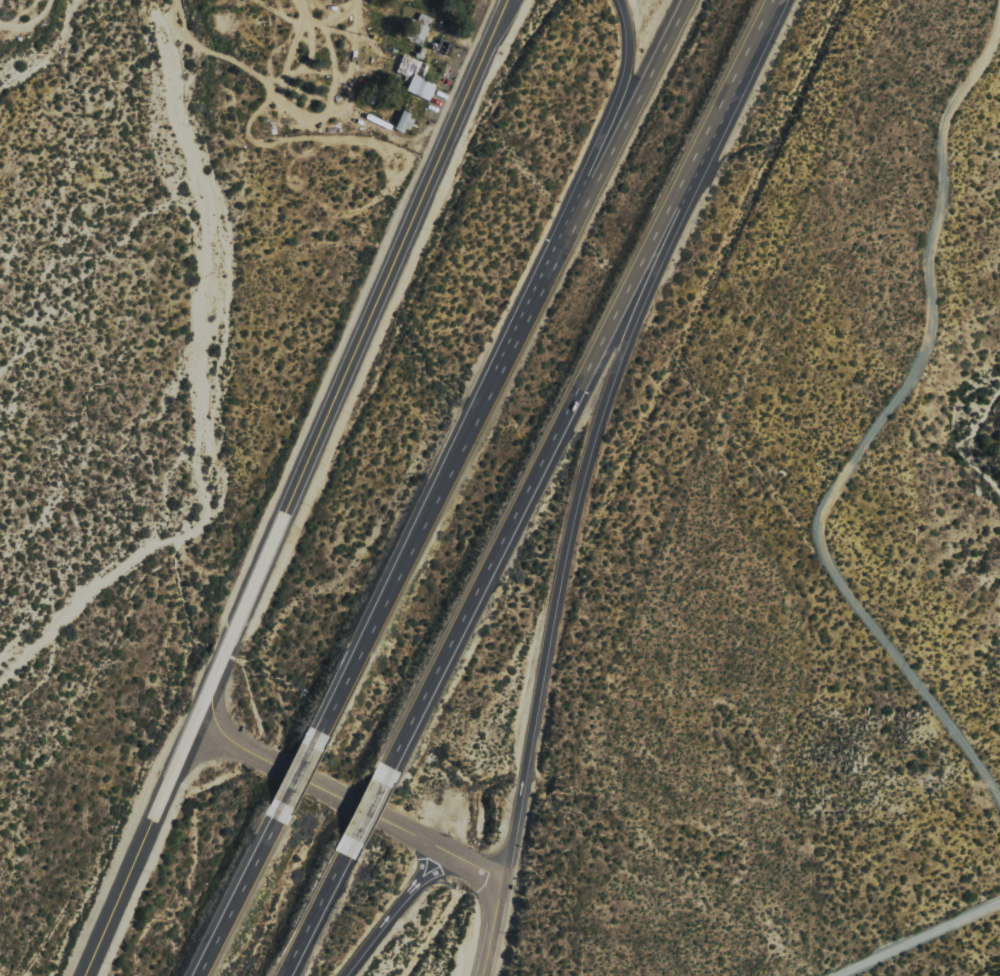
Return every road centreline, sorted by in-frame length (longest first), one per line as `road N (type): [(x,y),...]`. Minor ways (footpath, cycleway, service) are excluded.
road 1 (residential): [(999,0),(986,45),(944,106),(921,254),(927,331),(912,376),(820,520),(832,570),(999,788)]
road 2 (motorway): [(506,889),(579,487),(617,366),(715,119)]
road 3 (secondary): [(218,676),(507,0)]
road 4 (motorway): [(534,305),(318,745)]
road 5 (motorway): [(382,778),(574,399)]
road 6 (motorway): [(692,0),(534,305)]
road 7 (motorway): [(622,0),(632,45),(626,87),(534,305)]
road 8 (motorway): [(574,399),(715,119)]
road 9 (secondary): [(413,840),(229,743),(214,725)]
road 10 (residential): [(87,975),(166,795)]
road 11 (motorway): [(284,812),(202,974)]
road 12 (residential): [(999,902),(839,975)]
road 13 (motorway): [(285,975),(348,847)]
road 14 (motorway): [(715,119),(773,0)]

